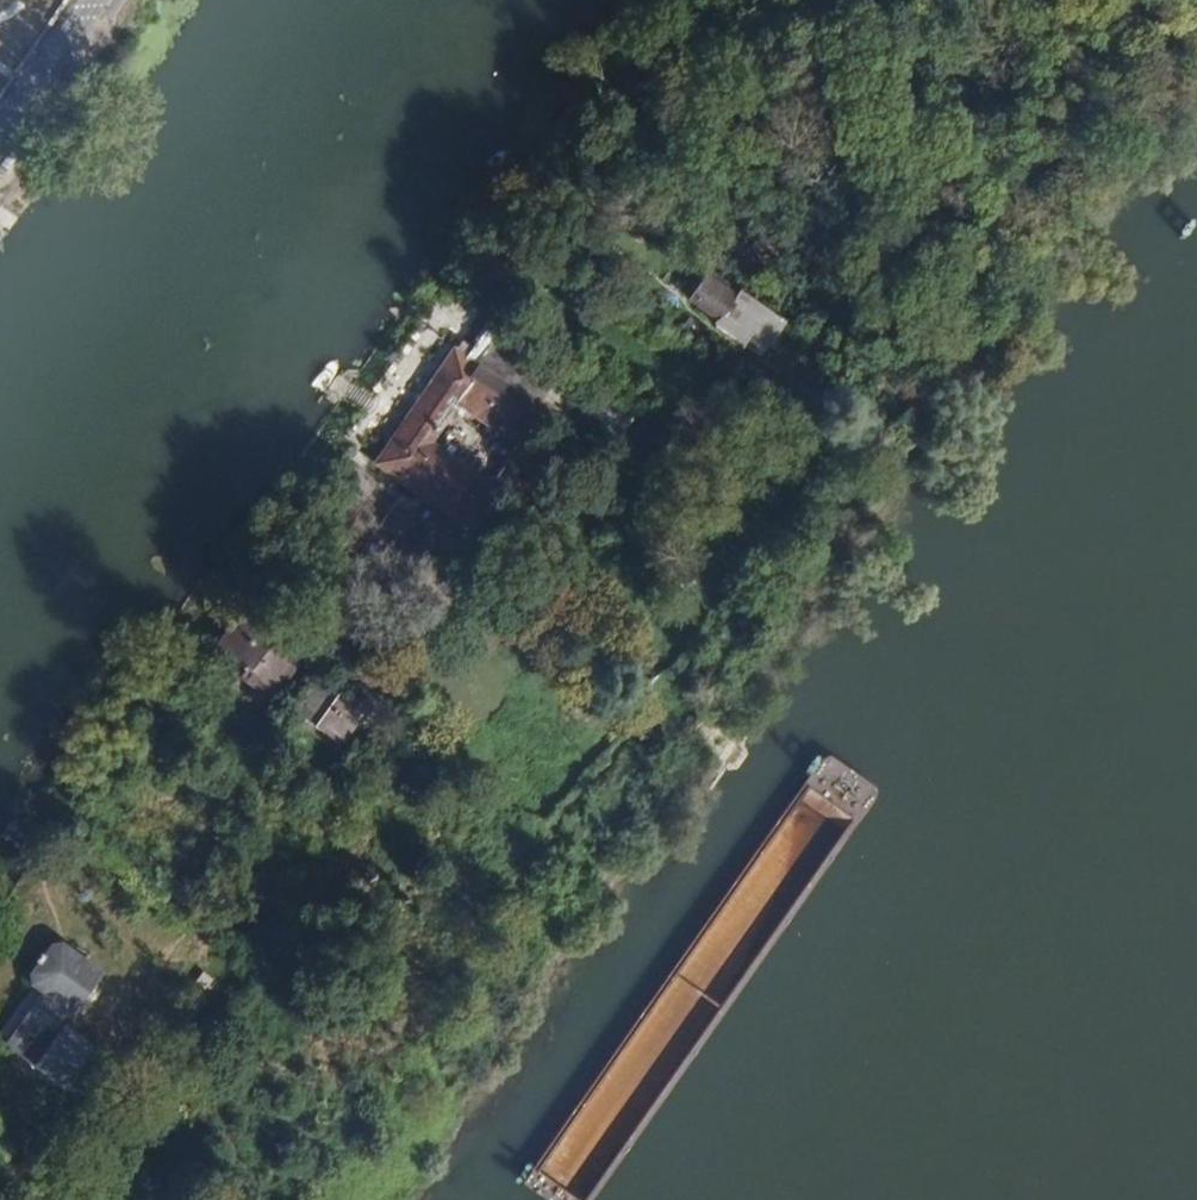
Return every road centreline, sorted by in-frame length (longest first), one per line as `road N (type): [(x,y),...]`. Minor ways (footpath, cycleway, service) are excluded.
road 1 (residential): [(0,119),(84,0)]

